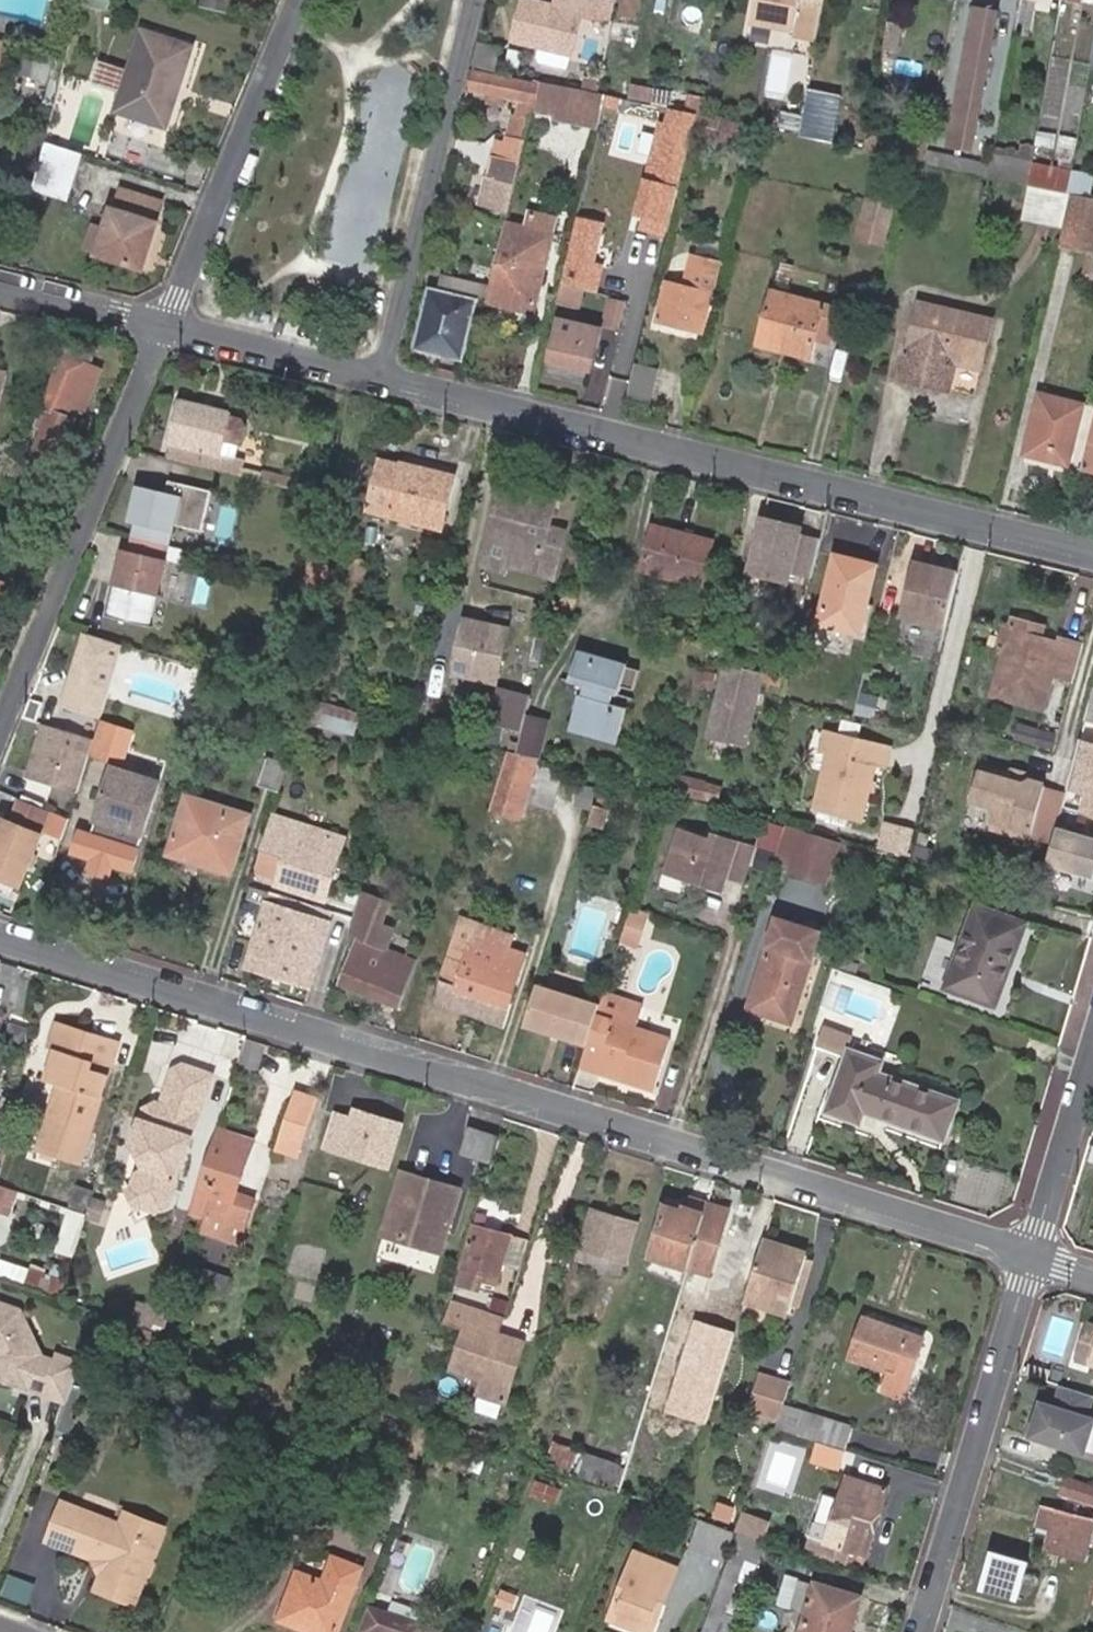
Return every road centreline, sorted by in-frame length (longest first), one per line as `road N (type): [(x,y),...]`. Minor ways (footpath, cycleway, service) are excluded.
road 1 (residential): [(0,938),(1033,1251)]
road 2 (residential): [(383,378),(1092,552)]
road 3 (residential): [(168,326),(0,730)]
road 4 (residential): [(920,1631),(1033,1251)]
road 5 (residential): [(383,378),(475,0)]
road 6 (residential): [(298,0),(168,326)]
road 7 (residential): [(168,326),(383,378)]
road 8 (residential): [(1033,1251),(1092,1051)]
road 9 (residential): [(0,284),(168,326)]

